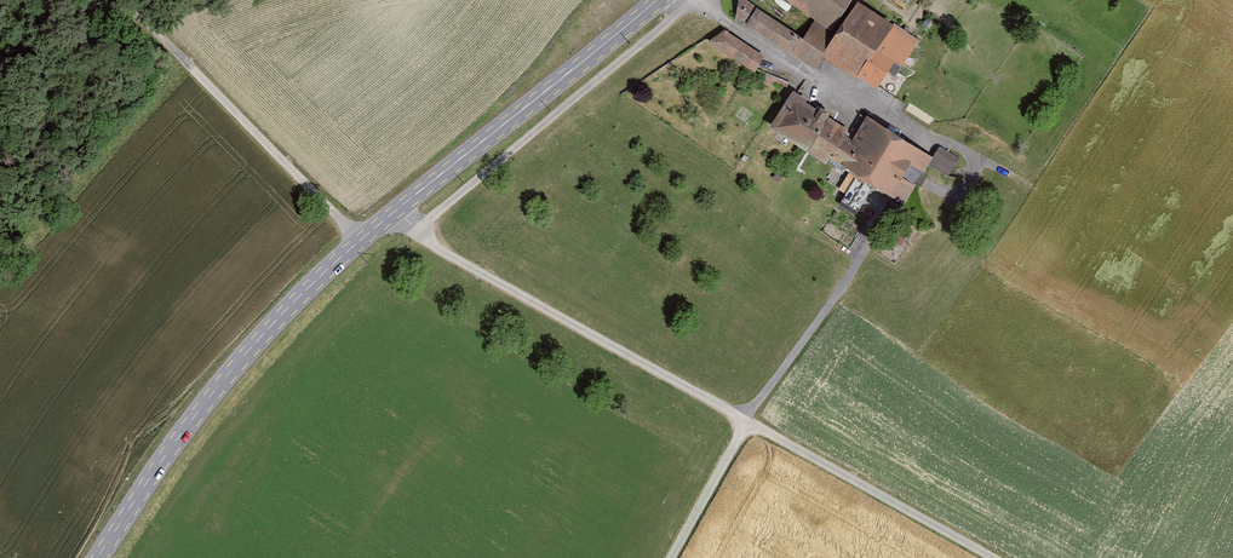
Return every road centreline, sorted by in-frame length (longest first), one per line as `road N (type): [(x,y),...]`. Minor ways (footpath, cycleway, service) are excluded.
road 1 (track): [(700,0),(812,78),(972,159),(975,171),(964,191),(950,197),(924,186),(907,215),(874,237),(745,420)]
road 2 (secondary): [(394,213),(303,292),(229,372),(97,557)]
road 3 (unclassified): [(394,213),(745,420)]
road 4 (track): [(114,0),(361,240)]
road 5 (secondary): [(652,0),(394,213)]
road 6 (unclassified): [(745,420),(993,557)]
road 7 (unclassified): [(669,557),(745,420)]

